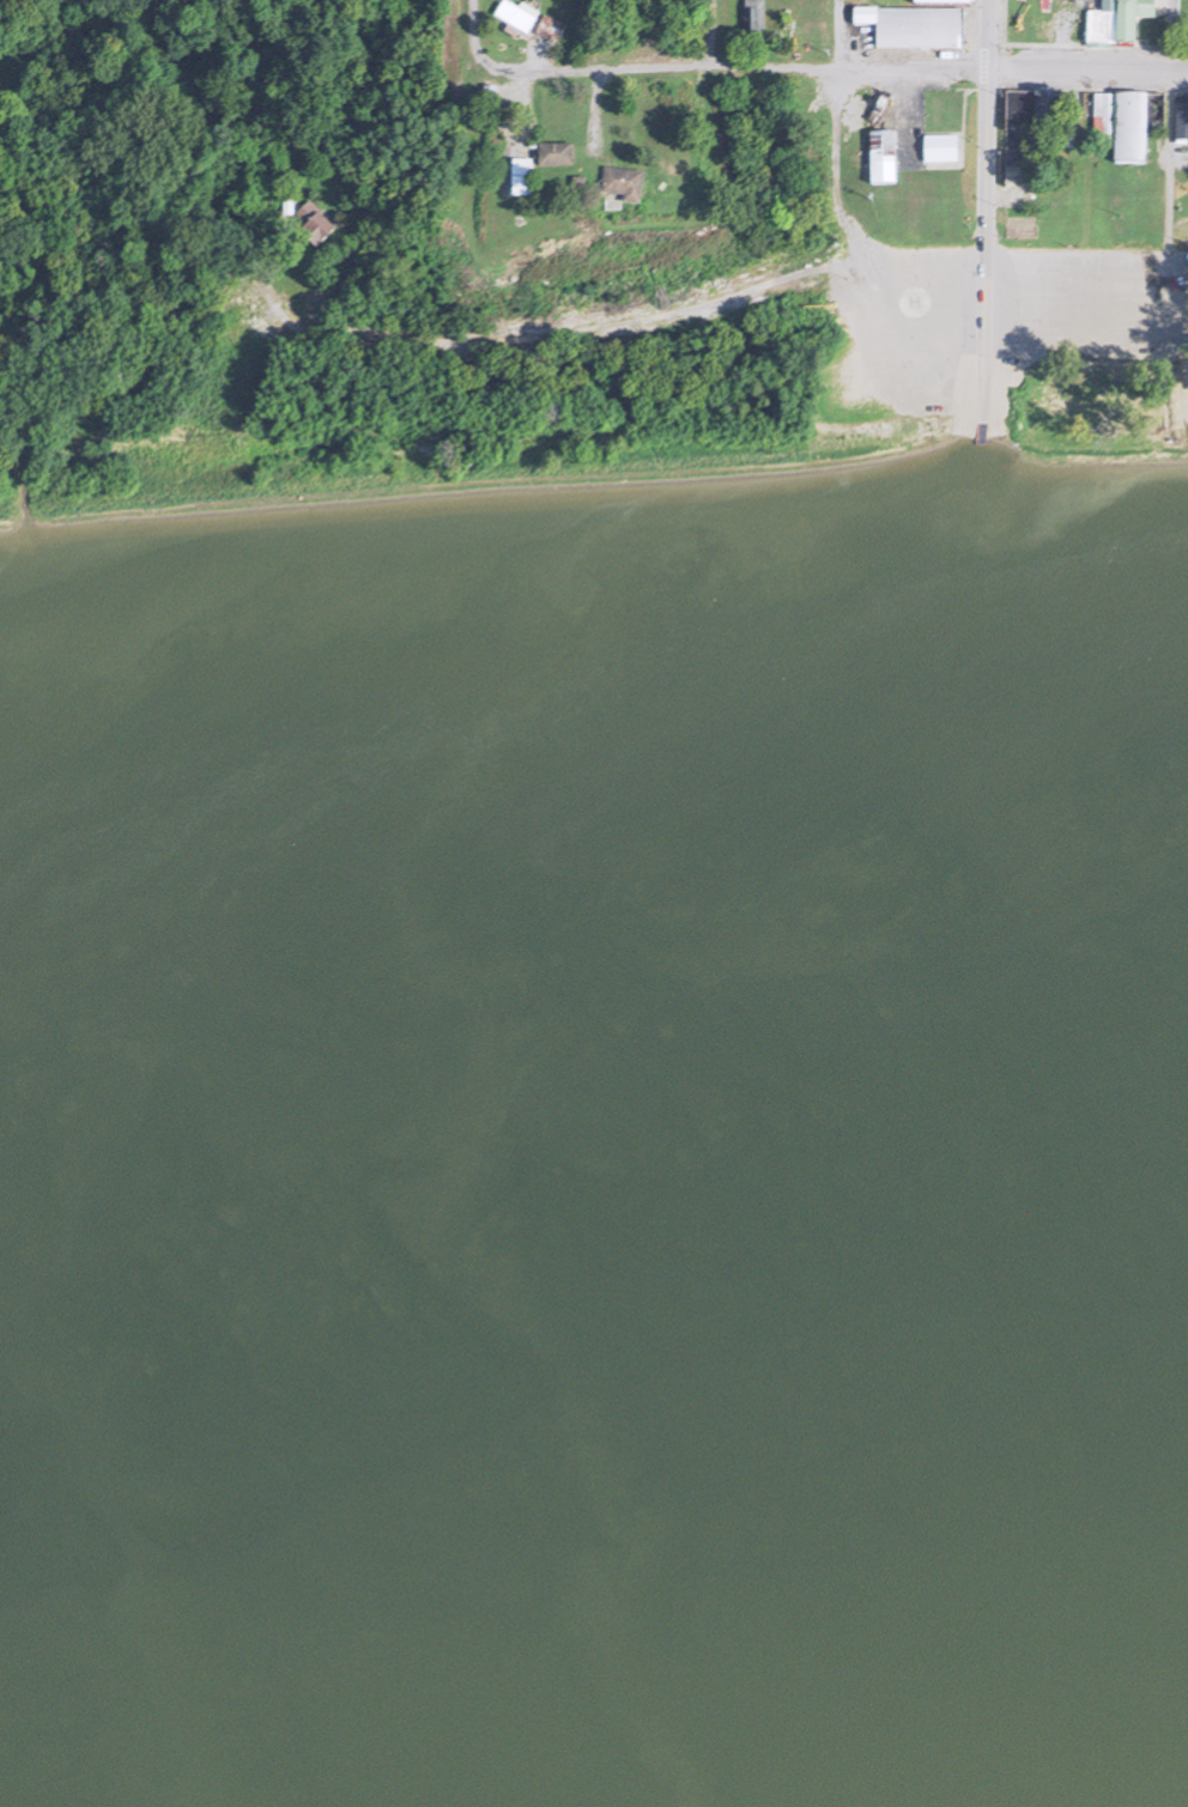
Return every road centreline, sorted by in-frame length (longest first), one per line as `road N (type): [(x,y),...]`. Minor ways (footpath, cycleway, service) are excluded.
road 1 (residential): [(359,335),(456,345),(528,339),(841,265),(1151,267),(1166,259),(1166,235)]
road 2 (residential): [(983,66),(515,69),(489,62),(478,49)]
road 3 (secondary): [(986,429),(985,0)]
road 4 (residential): [(835,0),(841,265)]
road 5 (residential): [(1173,0),(1166,235)]
road 6 (residential): [(1187,71),(983,66)]

